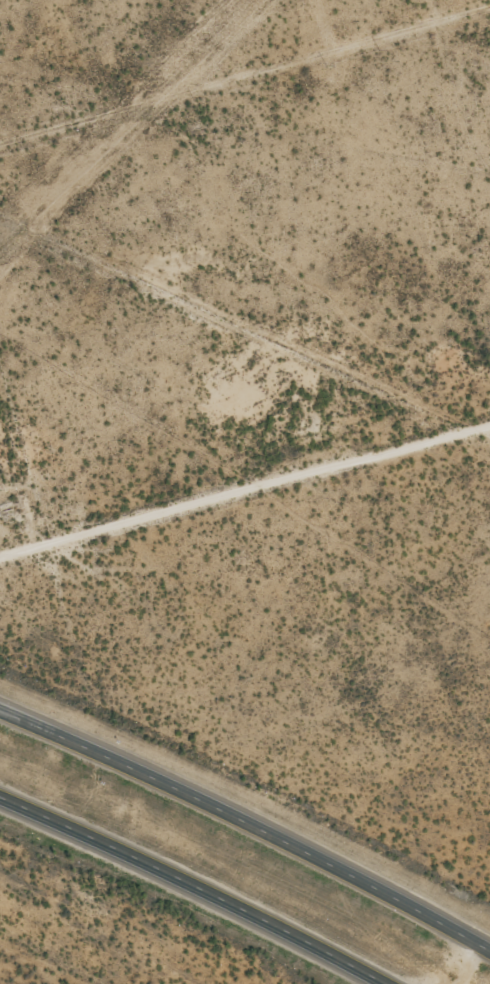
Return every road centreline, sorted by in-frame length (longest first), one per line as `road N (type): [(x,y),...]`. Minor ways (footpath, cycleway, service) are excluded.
road 1 (primary): [(489,951),(258,830),(0,714)]
road 2 (track): [(3,569),(489,442)]
road 3 (primary): [(0,797),(388,983)]

